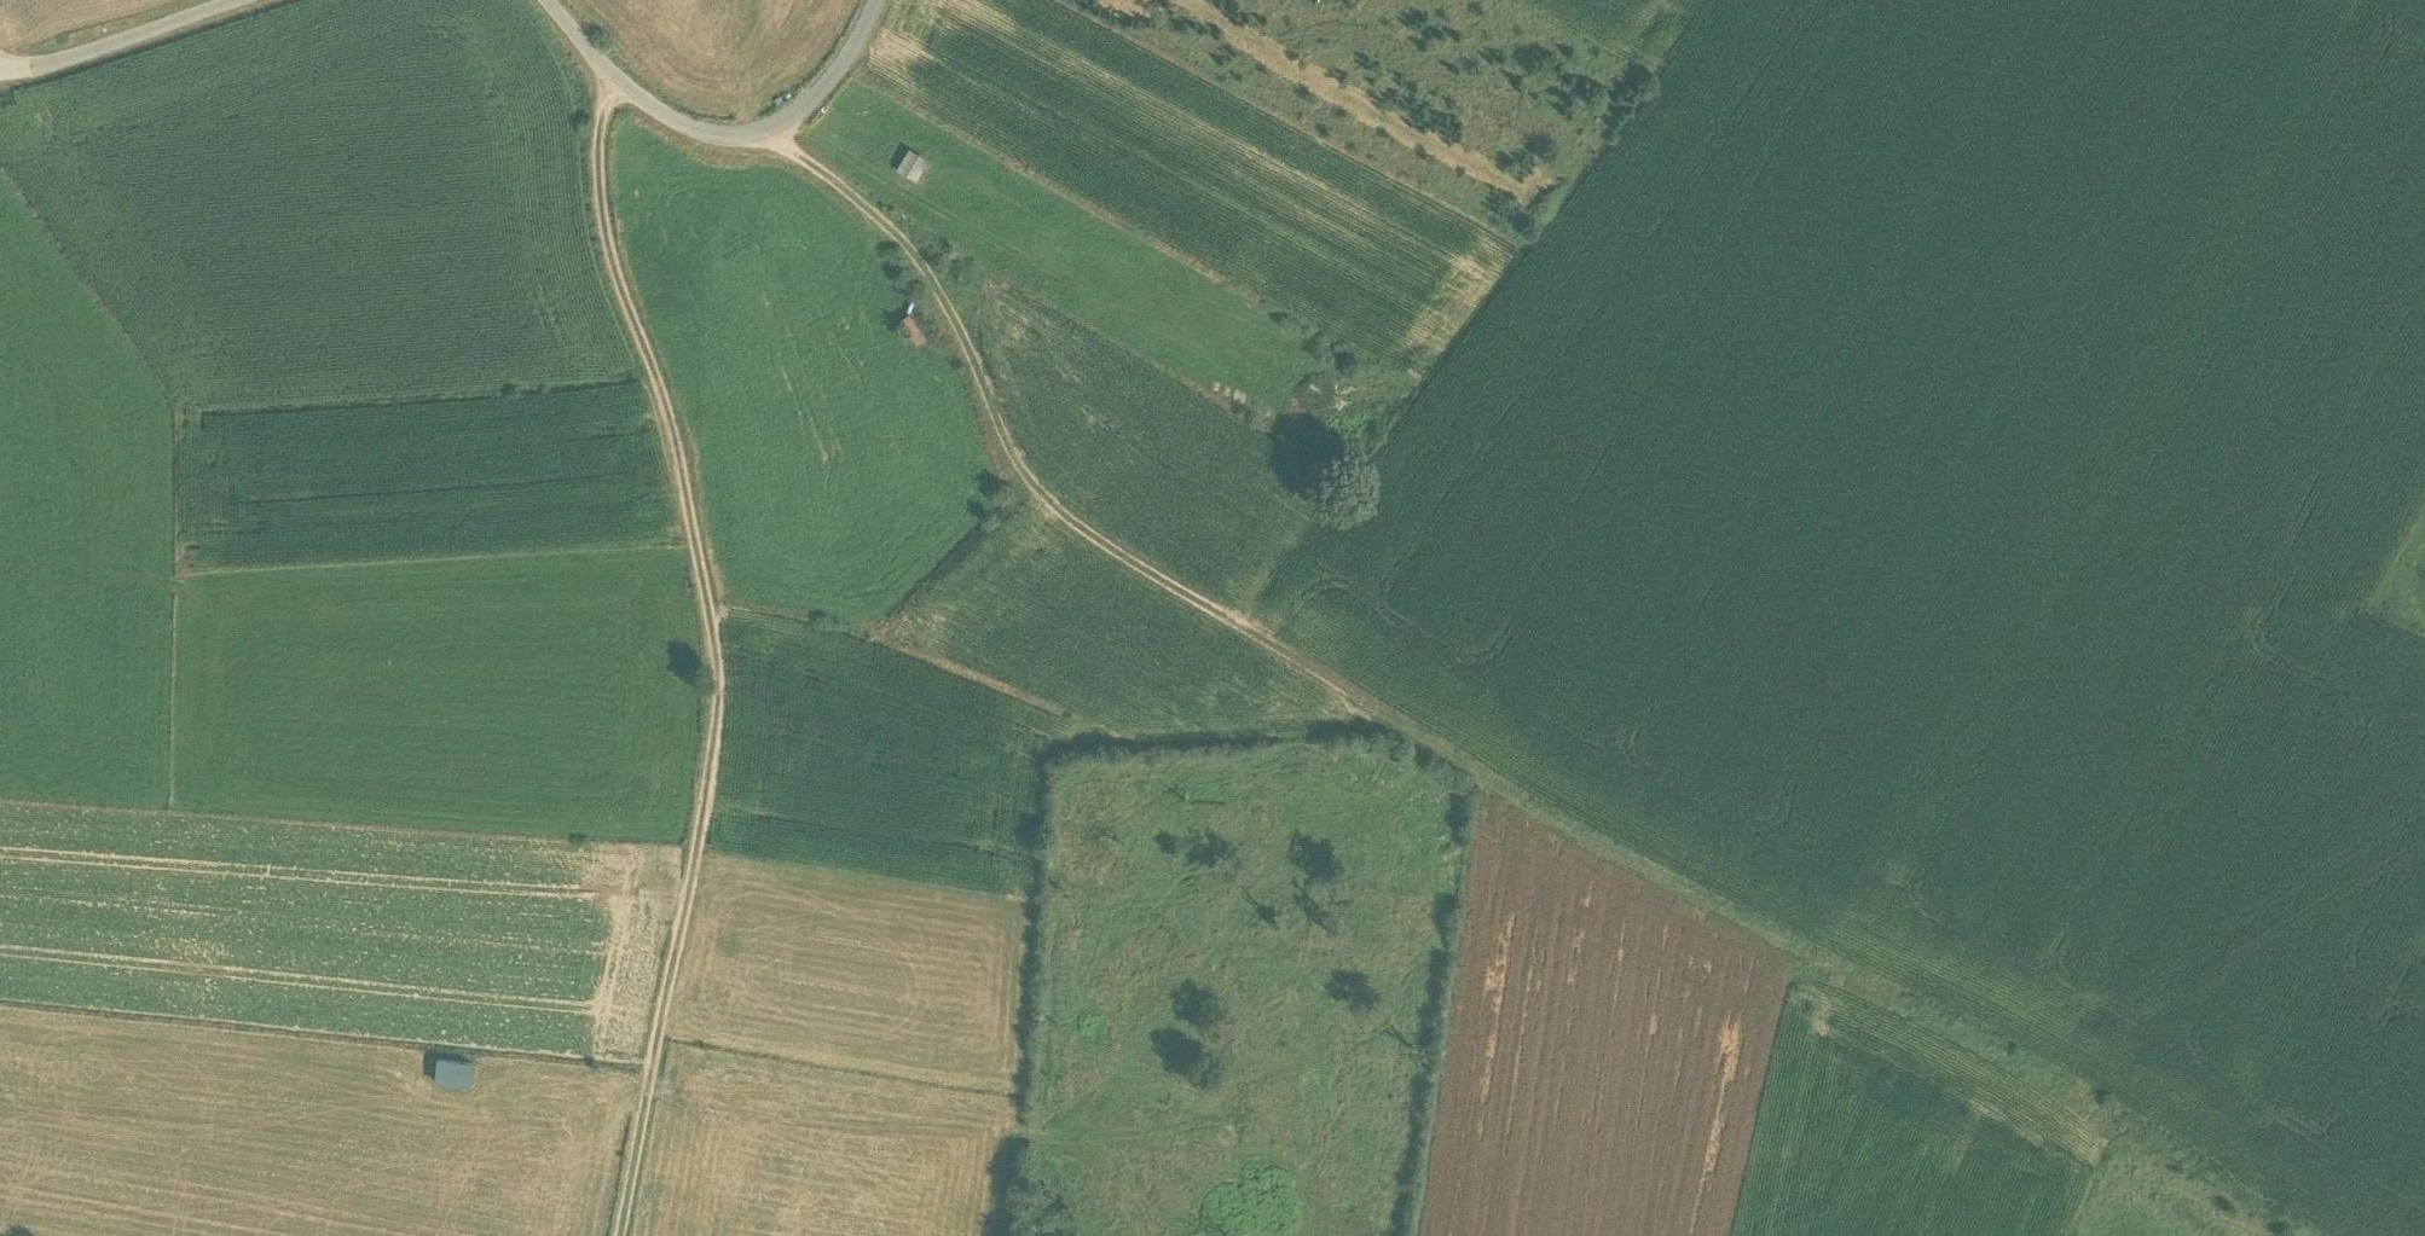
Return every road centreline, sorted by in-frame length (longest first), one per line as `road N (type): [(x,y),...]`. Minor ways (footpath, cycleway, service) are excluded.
road 1 (track): [(763,135),(827,176),(914,258),(955,324),(1010,451),(1070,523),(1818,960)]
road 2 (track): [(615,80),(601,113),(599,171),(614,266),(666,411),(718,674),(697,846),(620,1235)]
road 3 (unclassified): [(540,0),(615,80),(680,127),(720,136),(763,135),(831,85),(880,0)]
road 4 (unclassified): [(0,76),(251,0)]

